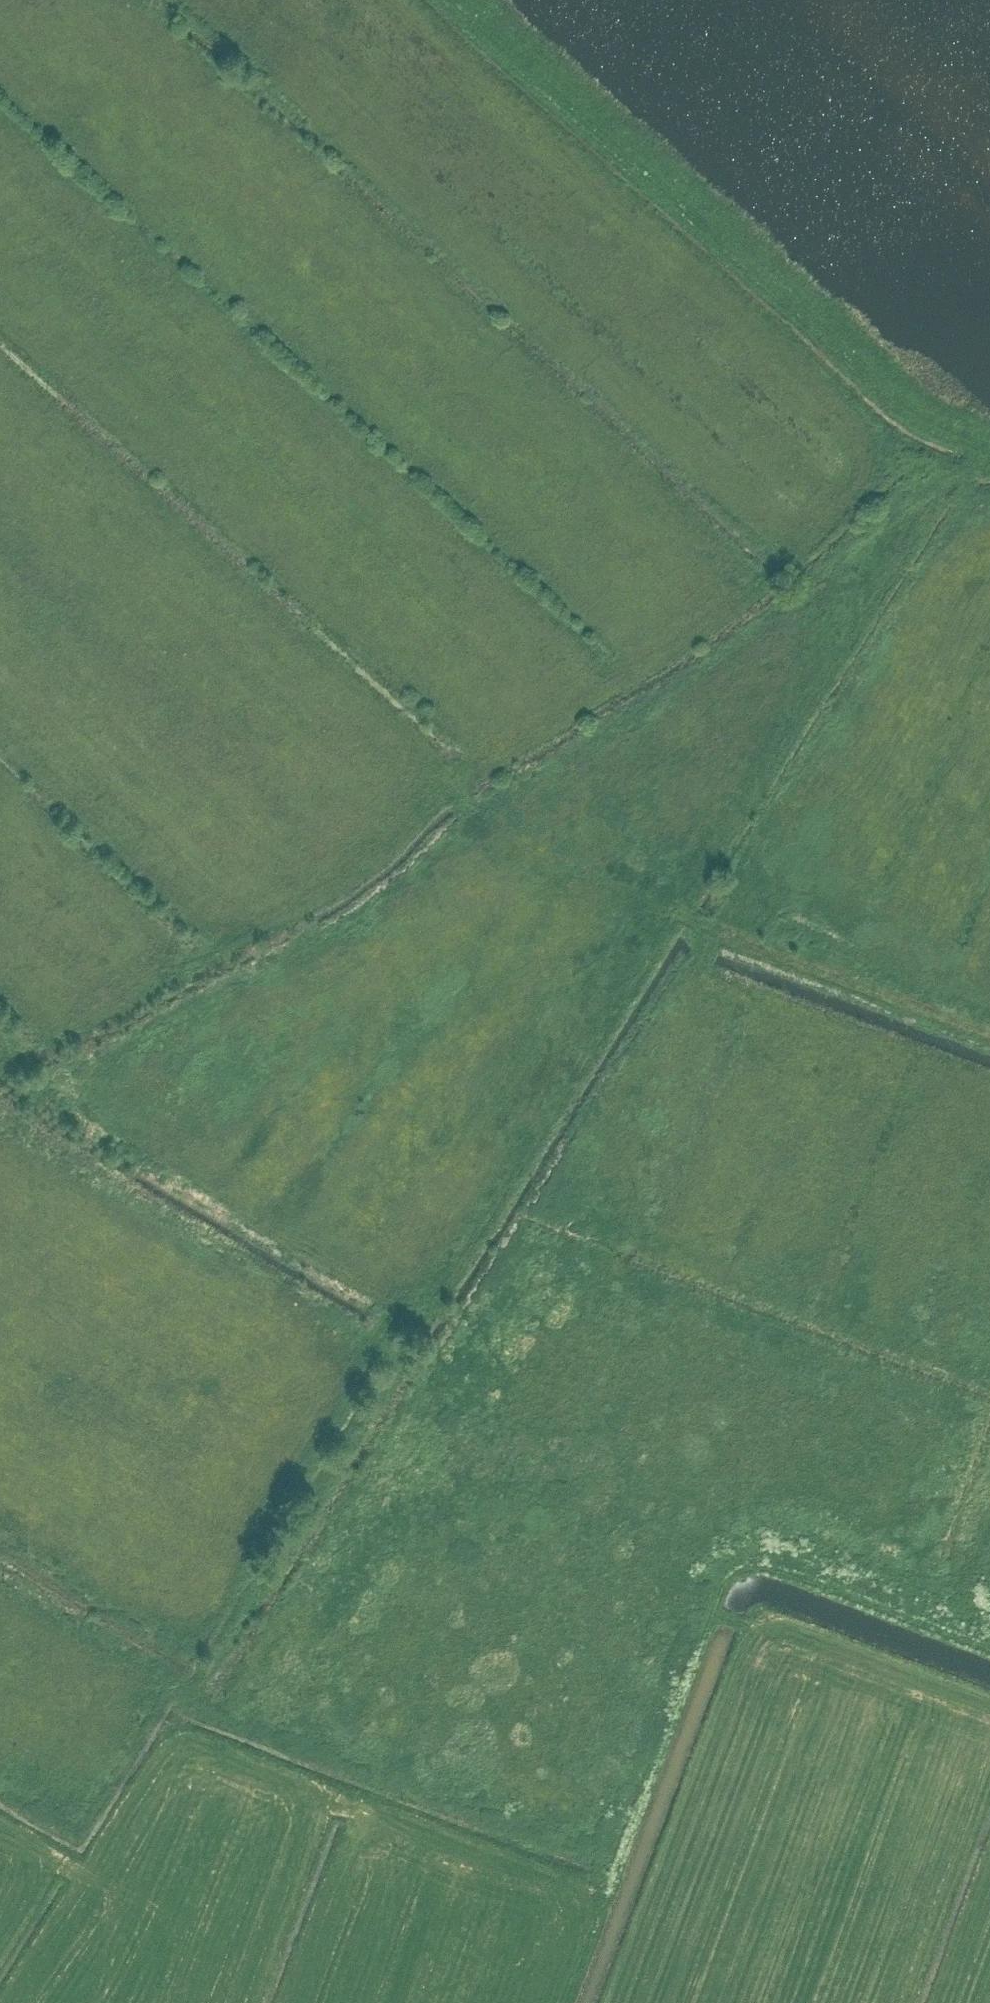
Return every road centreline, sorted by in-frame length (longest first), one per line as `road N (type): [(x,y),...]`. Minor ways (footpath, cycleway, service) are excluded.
road 1 (track): [(696,925),(989,1036)]

